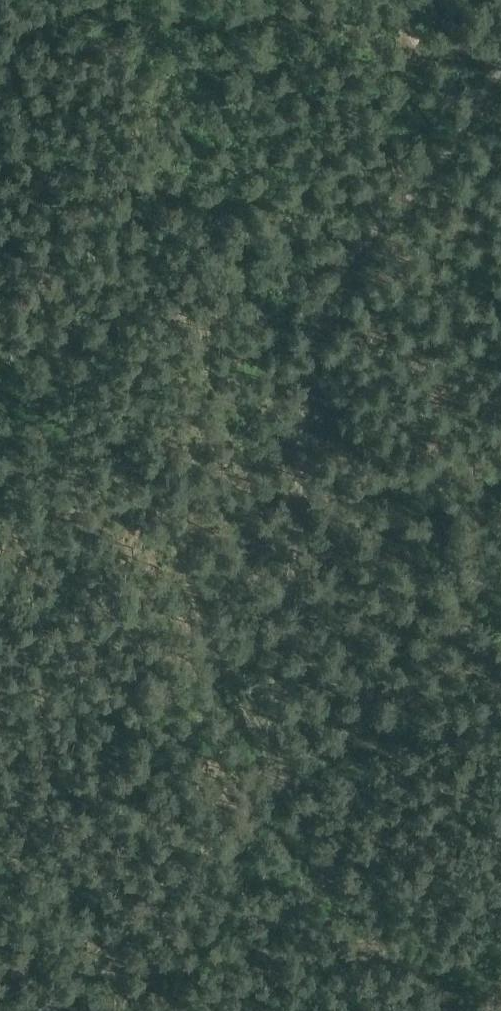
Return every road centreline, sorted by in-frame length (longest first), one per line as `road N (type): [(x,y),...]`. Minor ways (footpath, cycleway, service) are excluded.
road 1 (track): [(500,69),(436,168),(343,268),(316,324),(266,750)]
road 2 (track): [(44,1010),(84,980),(162,891),(257,821),(279,781)]
road 3 (track): [(279,781),(463,657),(500,645)]
road 4 (track): [(500,51),(414,48),(404,0)]

